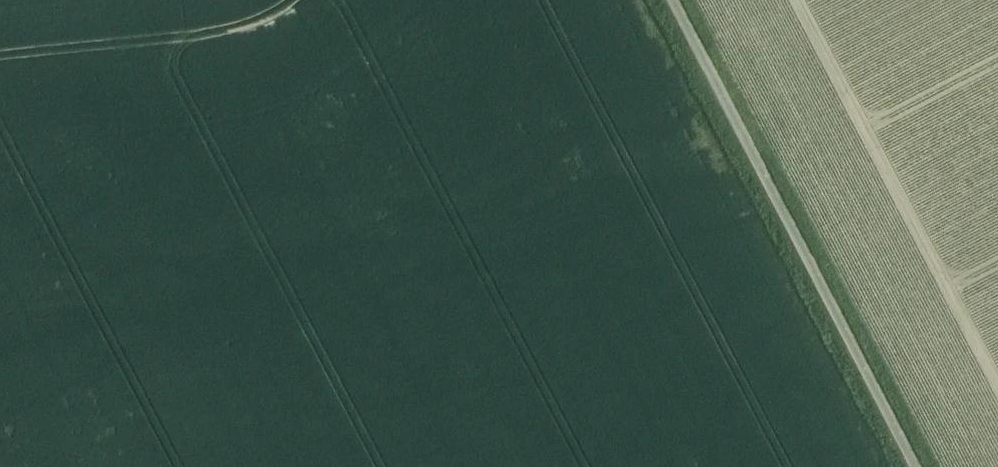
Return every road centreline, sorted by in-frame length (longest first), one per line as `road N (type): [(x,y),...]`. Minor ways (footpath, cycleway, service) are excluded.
road 1 (unclassified): [(915,466),(670,0)]

